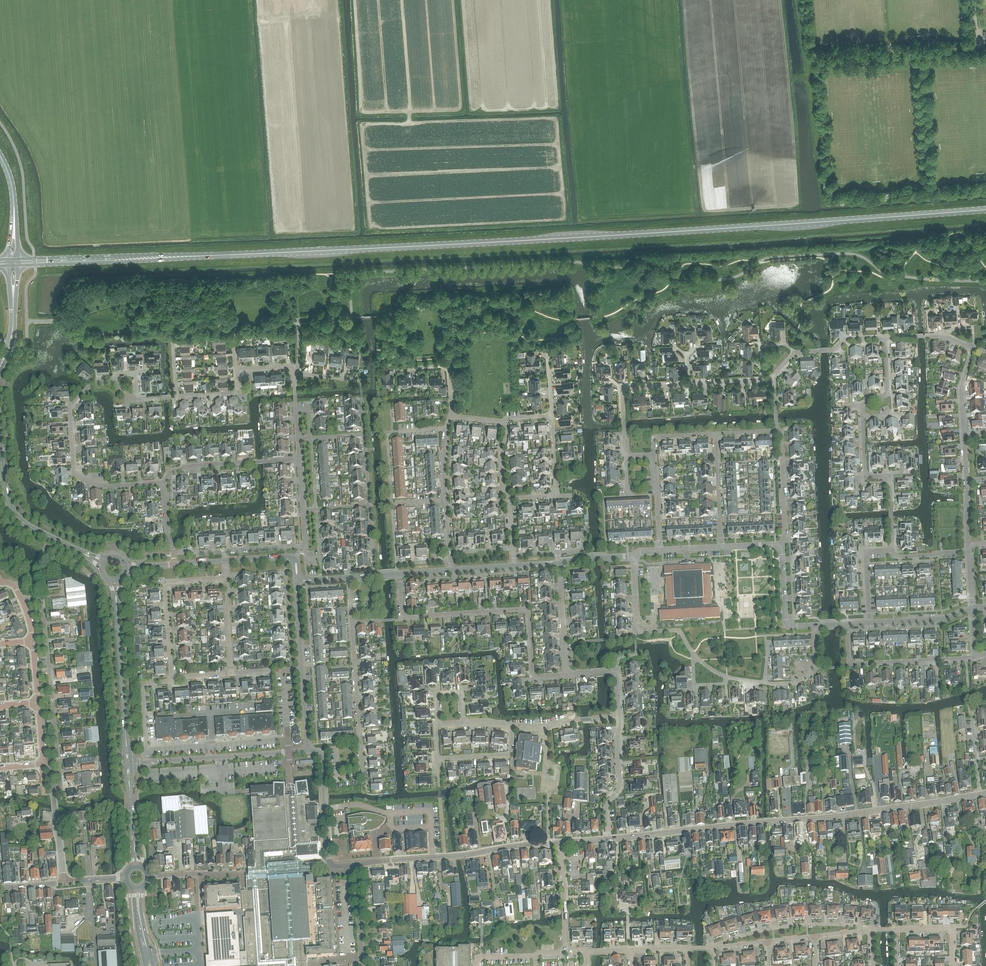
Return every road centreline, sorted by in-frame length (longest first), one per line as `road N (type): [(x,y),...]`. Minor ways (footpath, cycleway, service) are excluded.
road 1 (secondary): [(14,262),(985,210)]
road 2 (unclassified): [(609,839),(980,794)]
road 3 (residential): [(627,454),(624,389),(762,380),(796,352),(830,351)]
road 4 (residential): [(164,483),(107,486),(76,473),(71,408),(97,382),(113,382),(134,398),(177,396)]
road 5 (residential): [(568,673),(533,674),(523,608),(403,616),(399,574)]
road 6 (residential): [(891,549),(890,483),(866,472),(862,410),(888,391),(885,337)]
road 7 (unclassified): [(355,865),(560,842)]
road 8 (tertiary): [(127,764),(114,581)]
road 9 (residential): [(308,751),(297,581)]
road 10 (tertiary): [(103,563),(17,516),(1,450)]
road 11 (residential): [(712,948),(799,925),(872,930)]
road 12 (residential): [(974,657),(855,664),(847,623)]
road 13 (unclassified): [(148,762),(308,751)]
road 14 (residential): [(173,676),(166,582),(227,577)]
road 15 (residential): [(324,780),(362,772),(355,663)]
road 16 (residential): [(634,555),(639,631),(679,631),(696,657)]
road 17 (residential): [(164,483),(188,466),(300,459)]
road 18 (residential): [(513,725),(507,754),(443,758),(440,724)]
road 19 (residential): [(609,839),(606,807),(621,784),(620,716)]
road 20 (residential): [(64,882),(52,768),(43,763)]
road 21 (residential): [(510,499),(556,493),(552,415)]

